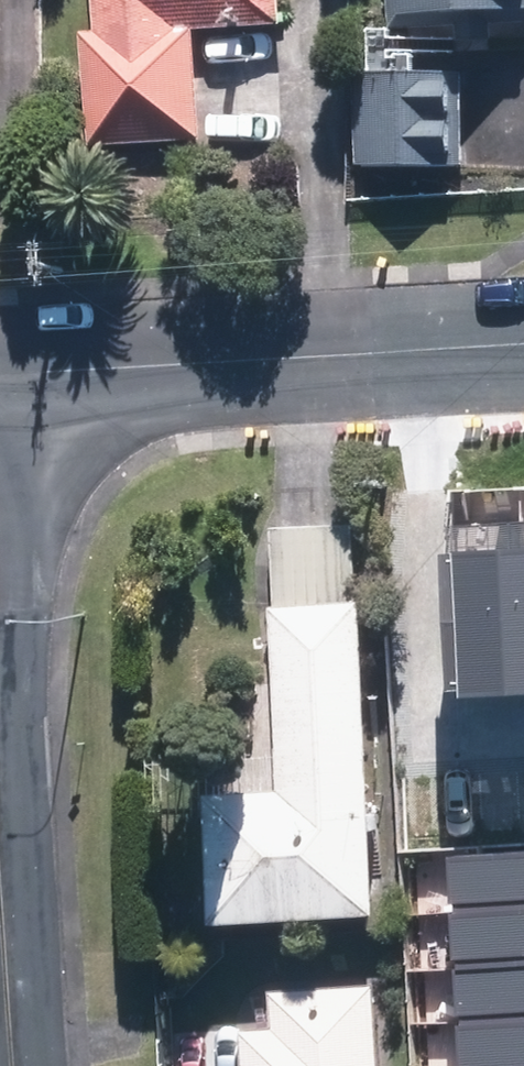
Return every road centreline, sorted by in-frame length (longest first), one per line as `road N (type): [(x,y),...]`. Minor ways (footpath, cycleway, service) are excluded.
road 1 (residential): [(523,347),(0,377)]
road 2 (tertiary): [(19,1065),(0,833)]

